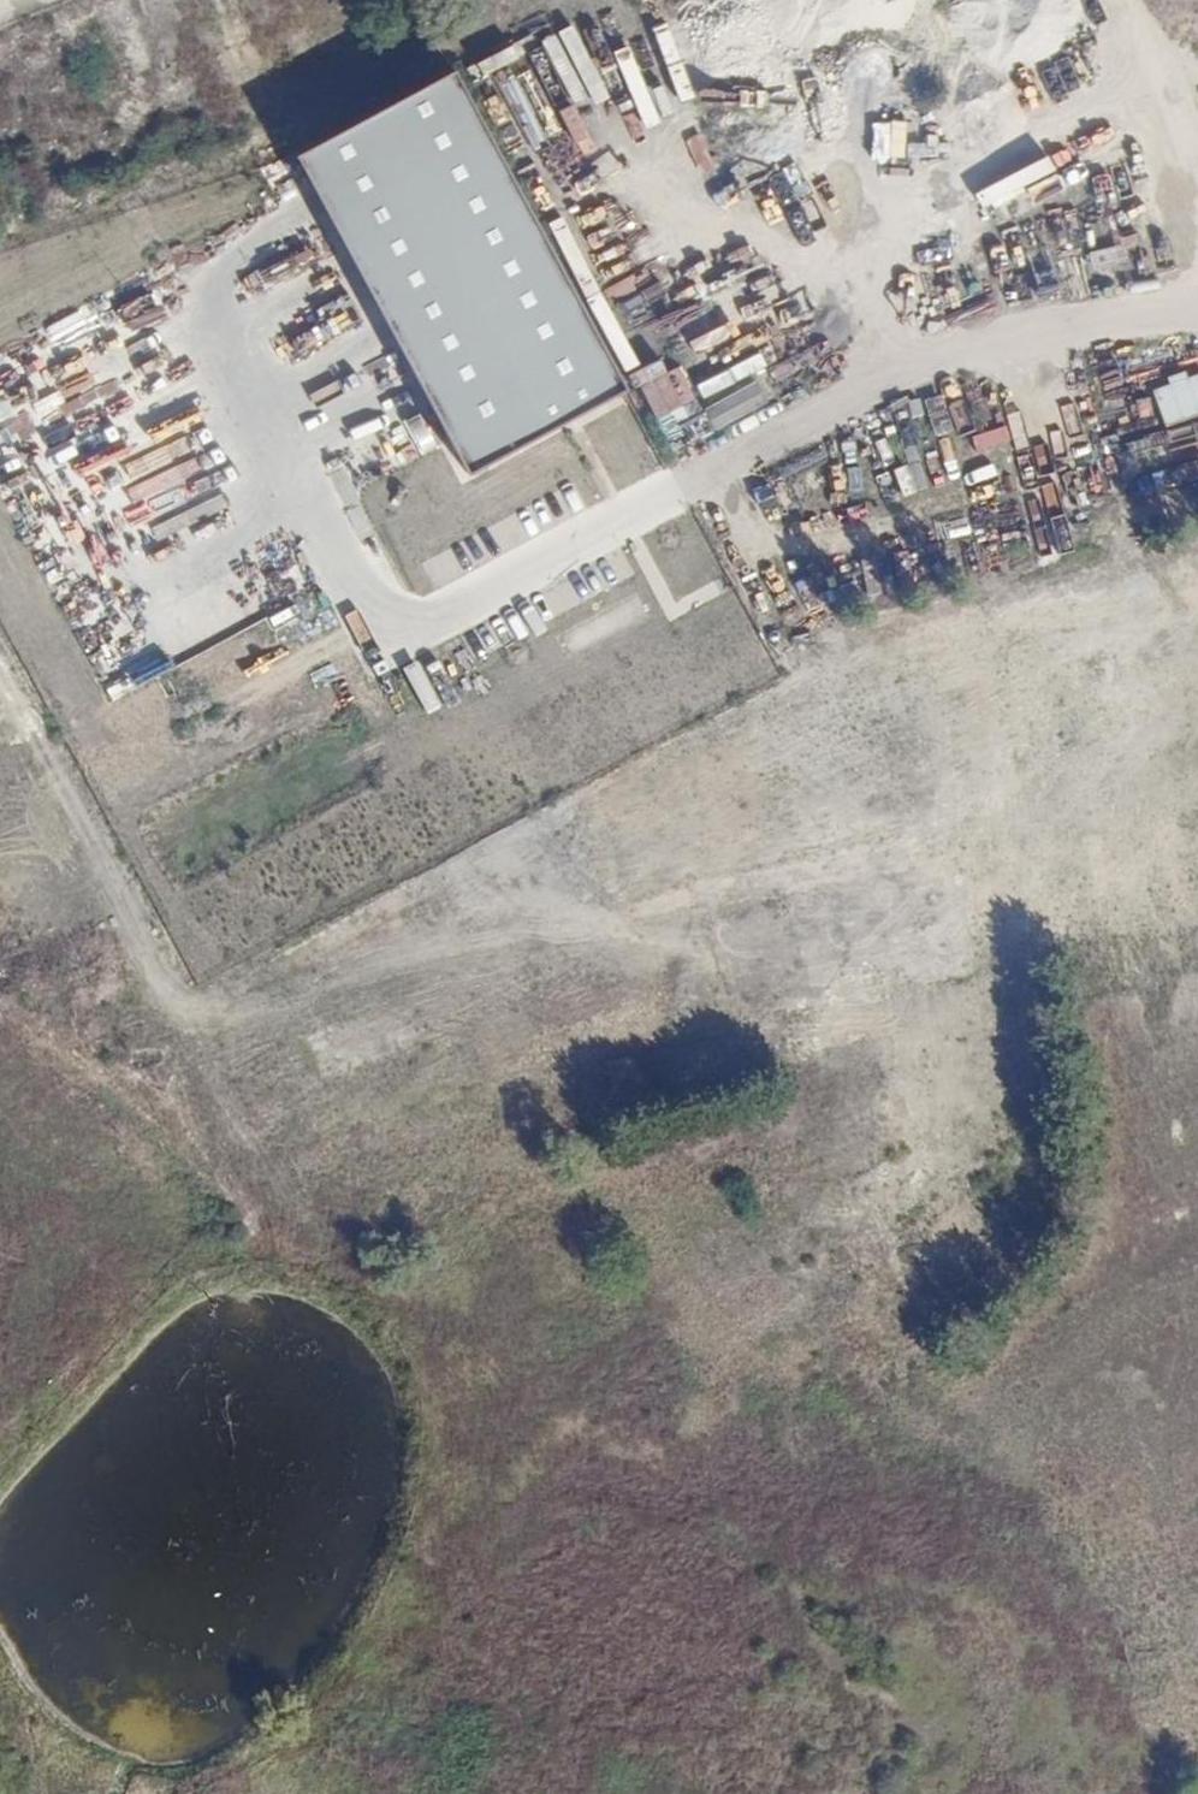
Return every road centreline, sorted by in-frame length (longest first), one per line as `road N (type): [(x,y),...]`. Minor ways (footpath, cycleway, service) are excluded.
road 1 (track): [(1197,291),(1037,303),(471,600),(404,612),(380,602),(210,306),(212,277),(291,221)]
road 2 (track): [(1197,145),(1121,0)]

